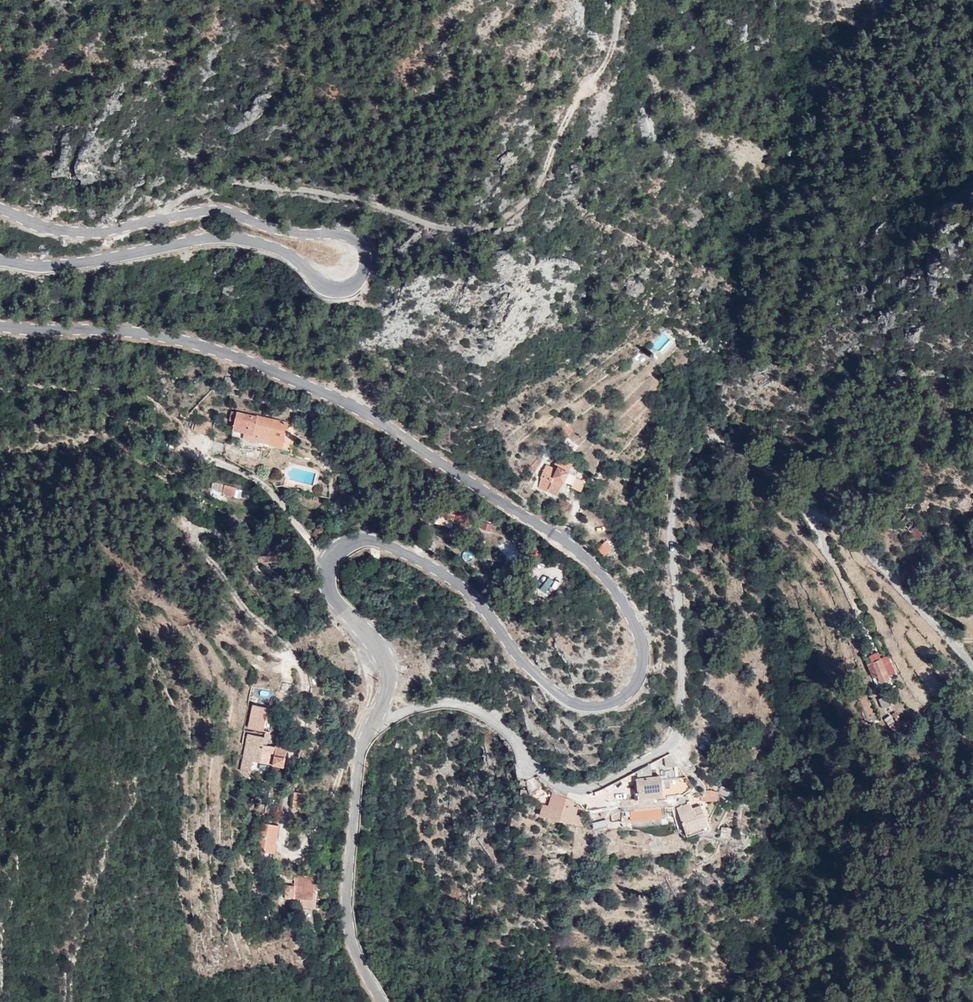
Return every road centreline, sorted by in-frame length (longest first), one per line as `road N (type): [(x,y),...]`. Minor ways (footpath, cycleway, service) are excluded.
road 1 (tertiary): [(0,325),(170,337),(331,395),(570,545),(614,589),(636,625),(642,659),(632,686),(611,703),(580,706),(535,674),(449,577),(392,547),(353,542),(331,561),(327,582),(386,663),(386,691),(370,726)]
road 2 (residential): [(370,726),(431,704),(463,705),(506,730),(542,775),(574,789),(668,747),(682,697),(674,513),(686,460),(714,437),(755,454),(807,512),(853,537),(972,666)]
road 3 (tertiary): [(0,208),(49,228),(92,233),(224,210),(290,232),(346,234),(366,258),(355,282),(334,288),(278,250),(220,237),(66,264),(0,260)]
road 4 (track): [(623,0),(613,47),(533,190),(511,214),(481,229),(434,229),(336,195),(222,183),(151,220)]
road 5 (tertiary): [(370,726),(359,758),(347,917),(383,1001)]

